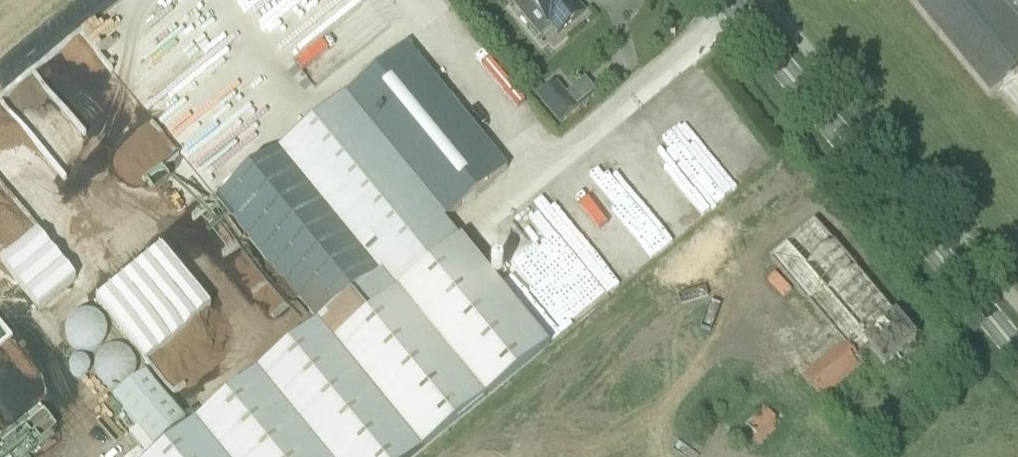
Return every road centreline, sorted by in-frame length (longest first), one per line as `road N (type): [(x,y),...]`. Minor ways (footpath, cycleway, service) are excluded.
road 1 (tertiary): [(1017,352),(727,0)]

